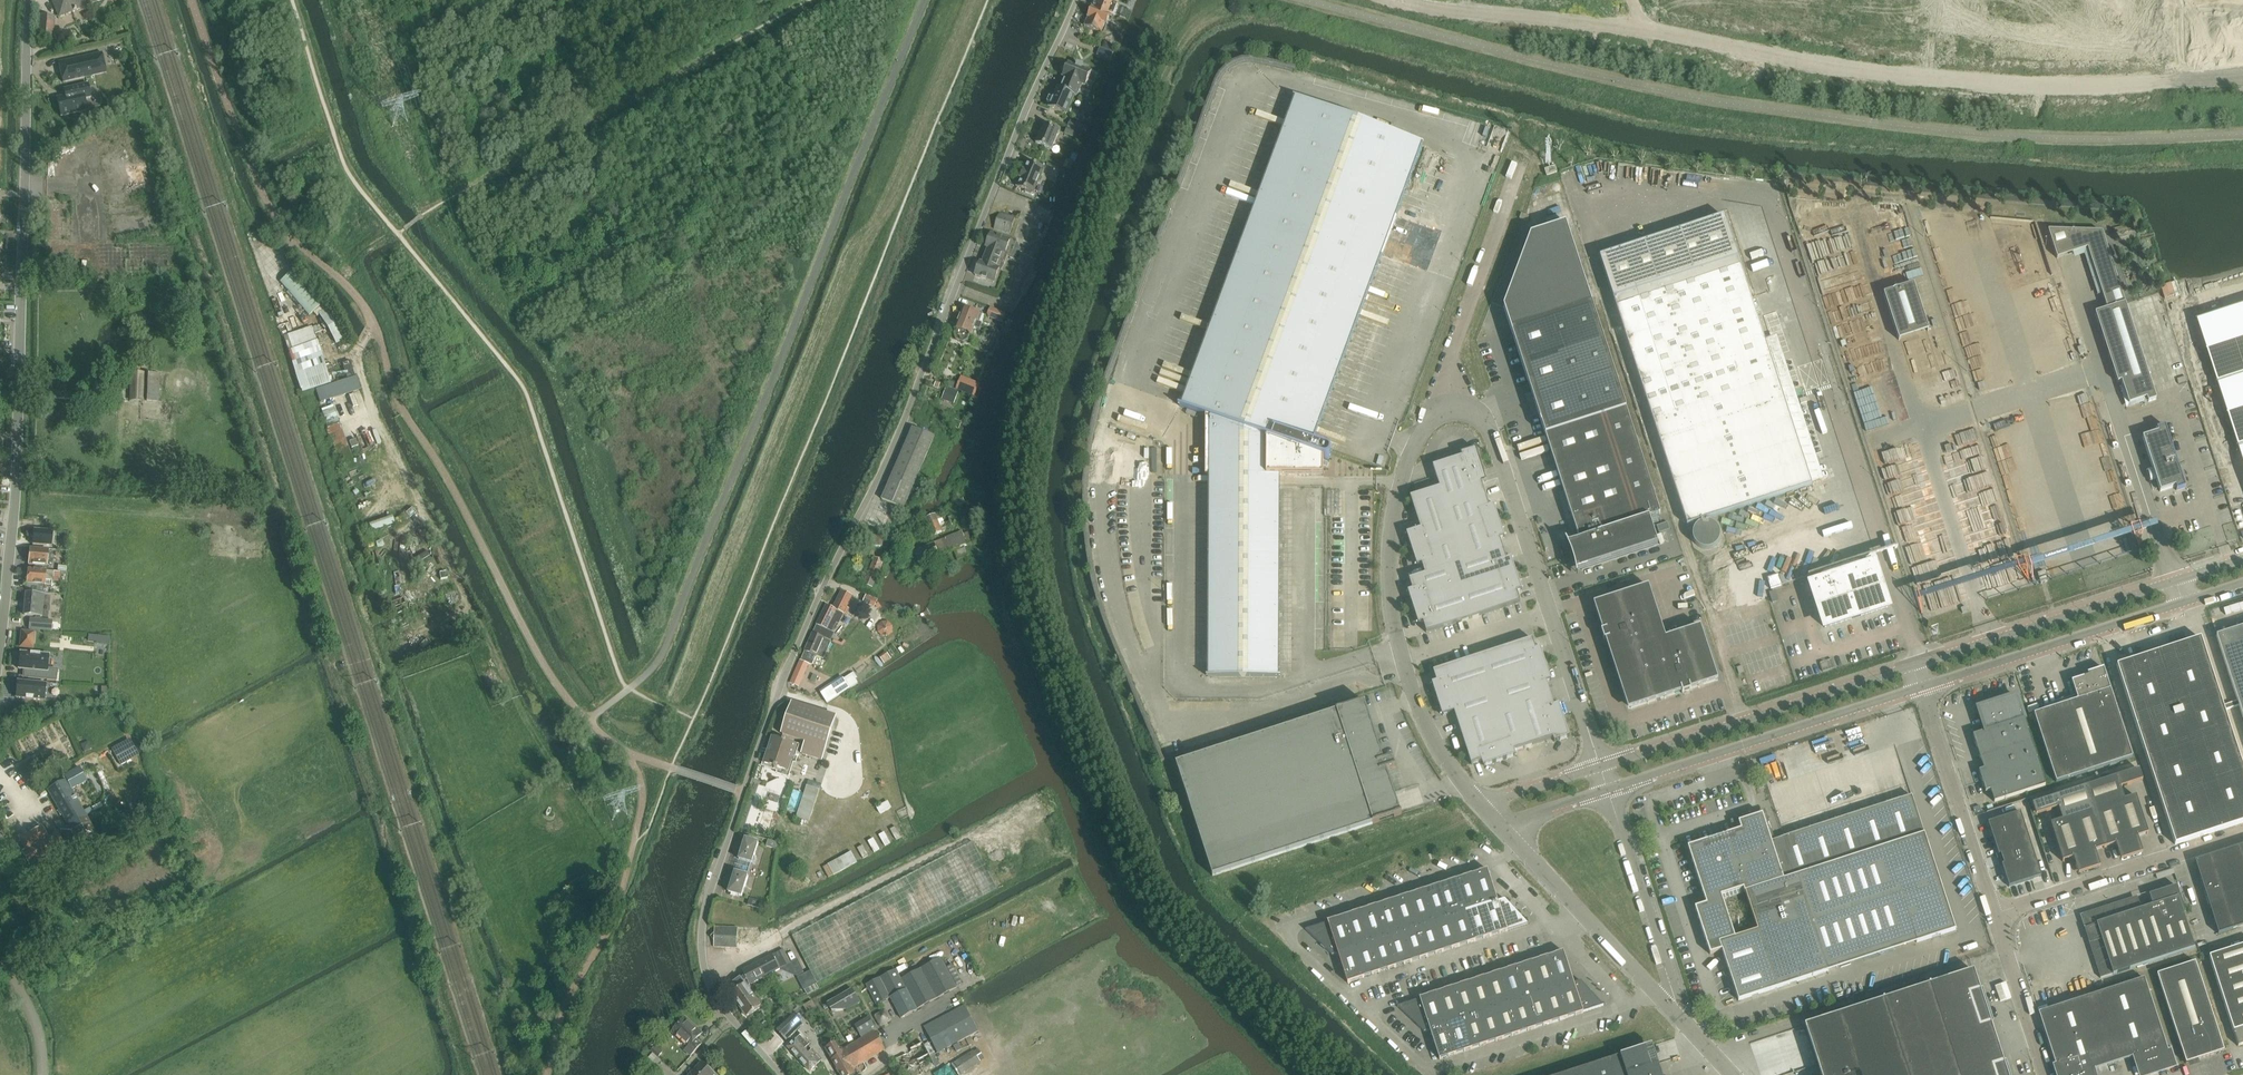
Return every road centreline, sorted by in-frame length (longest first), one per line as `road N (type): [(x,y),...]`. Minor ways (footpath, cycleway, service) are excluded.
road 1 (unclassified): [(781,1074),(718,1008),(701,951),(706,902),(785,693),(1077,0)]
road 2 (unclassified): [(0,656),(18,446),(29,0)]
road 3 (unclassified): [(1480,805),(1416,708),(1389,610),(1390,521),(1410,447),(1429,417),(1452,409)]
road 4 (unclassified): [(1452,409),(1475,415),(1488,431),(1601,768)]
road 5 (unclassified): [(2242,559),(1913,667)]
road 6 (unclassified): [(1920,688),(2242,583)]
road 7 (unclassified): [(1913,667),(1601,768)]
road 8 (unclassified): [(1608,789),(1920,688)]
road 9 (unclassified): [(1992,915),(2242,834)]
road 10 (unclassified): [(1452,409),(1452,357),(1523,168)]
road 11 (unclassified): [(1669,1012),(1498,827)]
road 12 (unclassified): [(1992,915),(1920,688)]
road 13 (unclassified): [(1608,789),(1676,997),(1669,1012)]
road 14 (unclassified): [(2043,1074),(1992,915)]
road 15 (unclassified): [(1601,768),(1480,805)]

